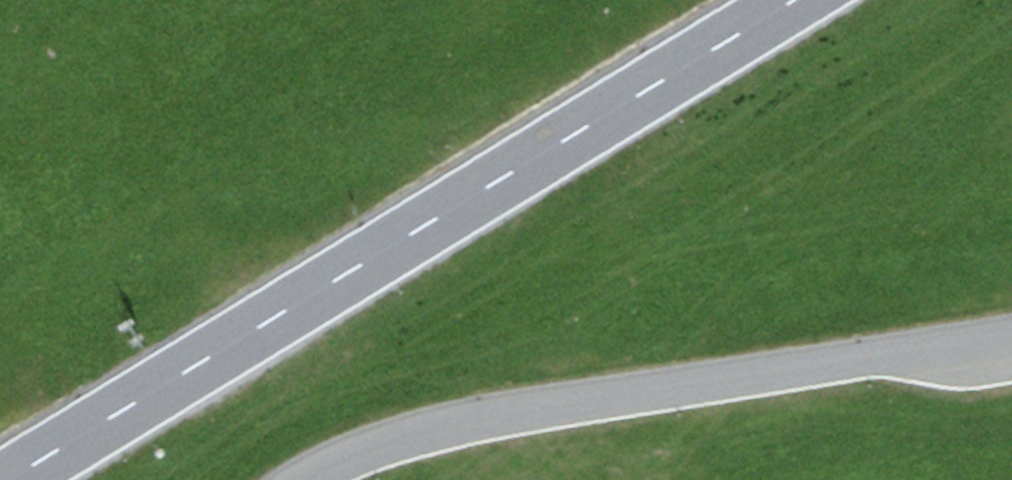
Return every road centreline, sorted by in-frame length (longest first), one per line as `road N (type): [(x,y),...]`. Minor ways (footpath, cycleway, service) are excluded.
road 1 (primary): [(795,0),(9,479)]
road 2 (unclassified): [(307,479),(409,438),(509,415),(1011,338)]

